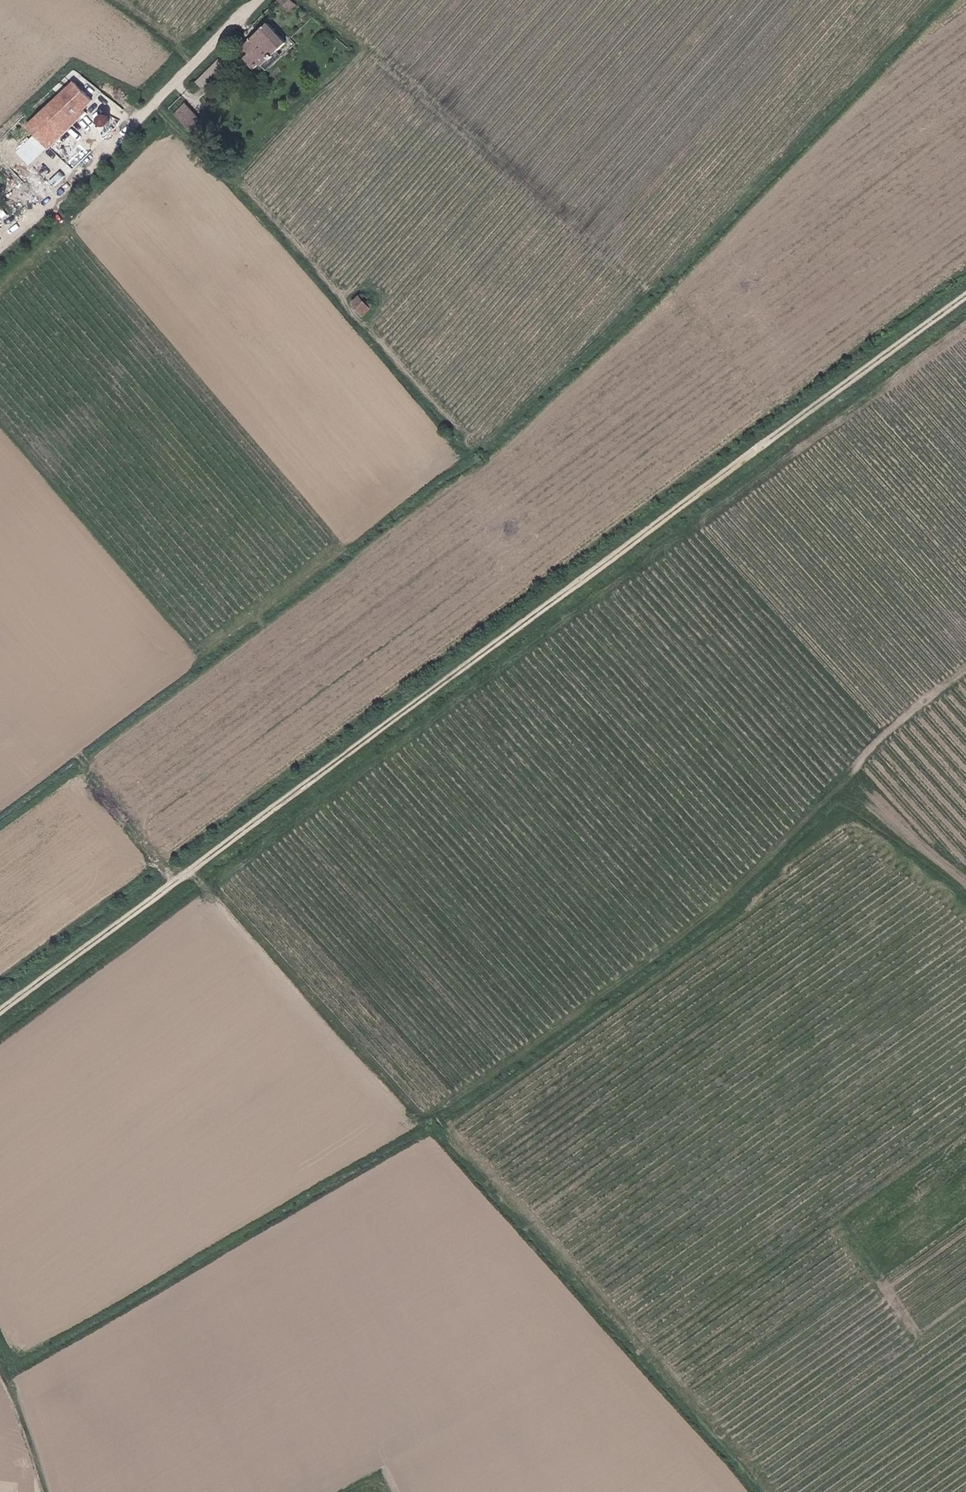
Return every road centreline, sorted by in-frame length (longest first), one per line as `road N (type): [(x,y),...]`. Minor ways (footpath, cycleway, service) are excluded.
road 1 (unclassified): [(260,0),(0,250)]

